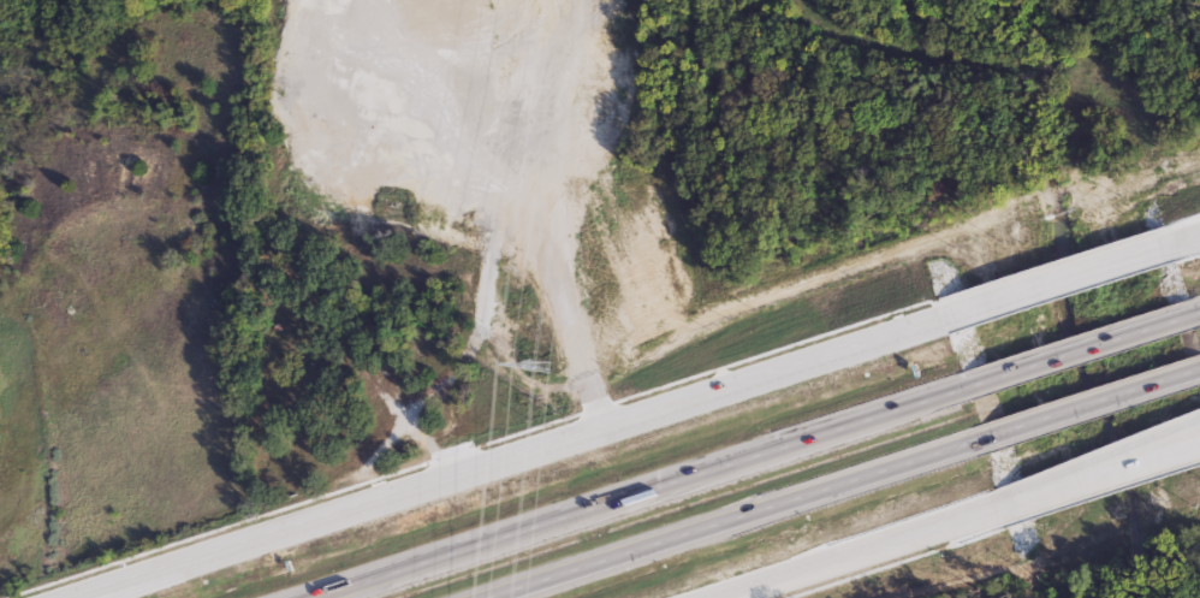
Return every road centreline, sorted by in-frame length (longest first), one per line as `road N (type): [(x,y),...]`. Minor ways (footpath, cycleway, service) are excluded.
road 1 (secondary): [(937,325),(79,597)]
road 2 (motorway): [(945,387),(301,597)]
road 3 (motorway): [(488,597),(964,439)]
road 4 (secondary): [(730,597),(999,510)]
road 5 (motorway): [(1199,303),(945,387)]
road 6 (secondary): [(1175,247),(937,325)]
road 7 (motorway): [(964,439),(1199,360)]
road 8 (motorway): [(999,510),(1199,423)]
road 9 (secondary): [(999,510),(1199,447)]
road 10 (motorway): [(263,539),(115,597)]

